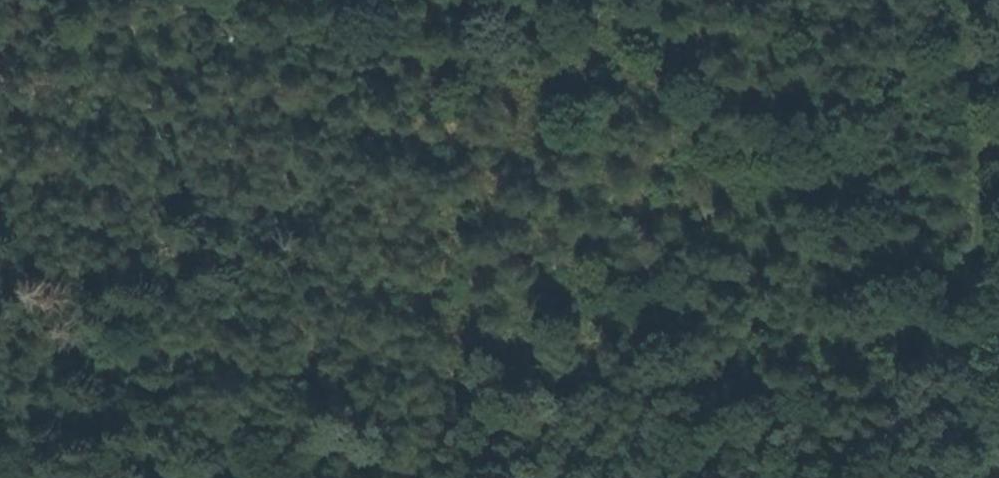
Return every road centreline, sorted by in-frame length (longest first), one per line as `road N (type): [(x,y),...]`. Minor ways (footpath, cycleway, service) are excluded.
road 1 (track): [(985,477),(974,0)]

